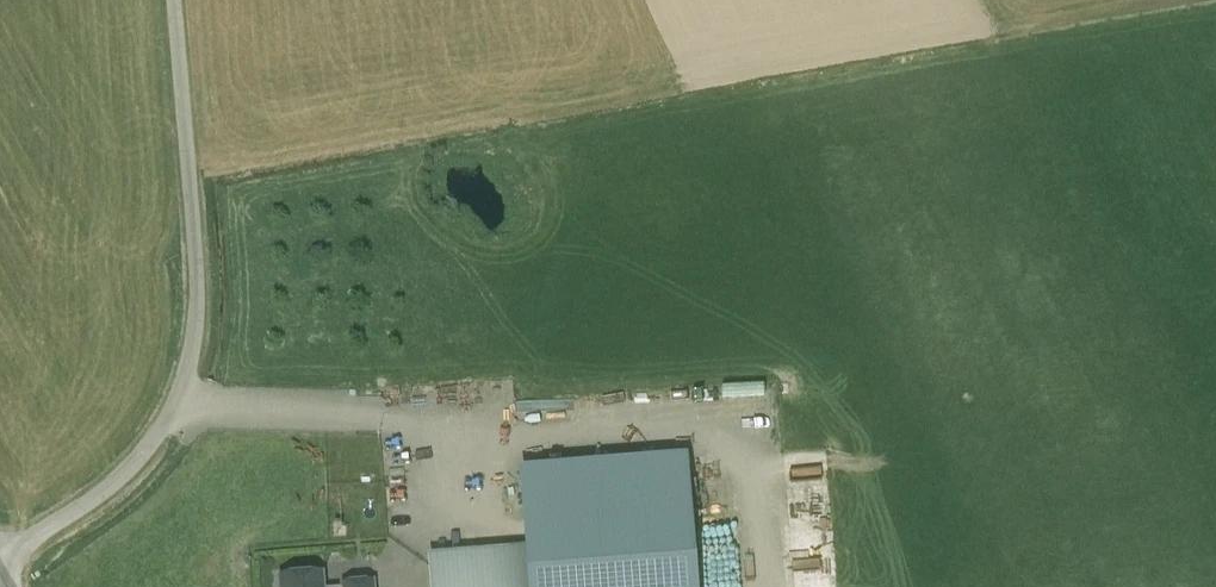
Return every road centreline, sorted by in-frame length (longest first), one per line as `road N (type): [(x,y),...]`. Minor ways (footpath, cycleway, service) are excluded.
road 1 (unclassified): [(0,563),(134,472),(176,413),(195,334),(170,0)]

